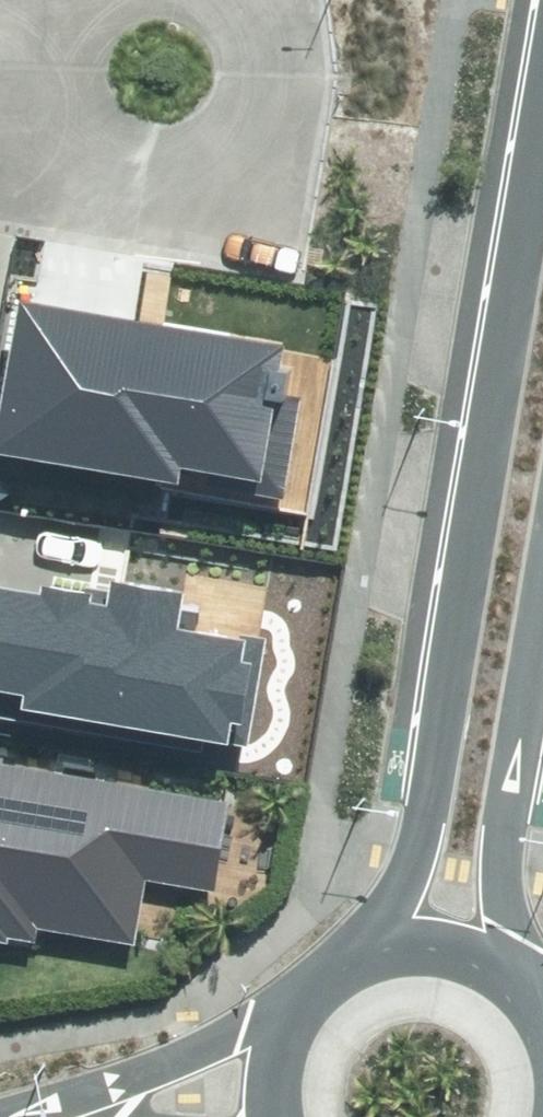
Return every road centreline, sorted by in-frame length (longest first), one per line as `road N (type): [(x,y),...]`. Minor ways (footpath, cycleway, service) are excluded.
road 1 (tertiary): [(386,935),(428,791),(542,101)]
road 2 (residential): [(229,0),(246,31),(248,90),(228,136),(171,178),(122,186),(73,172),(41,148),(22,122),(8,55)]
road 3 (tertiary): [(542,619),(510,814),(512,955)]
road 4 (residential): [(80,1116),(106,1089),(306,992)]
road 5 (tertiary): [(386,935),(429,929),(472,936),(512,955)]
road 6 (tertiary): [(284,1116),(284,1037),(306,992)]

